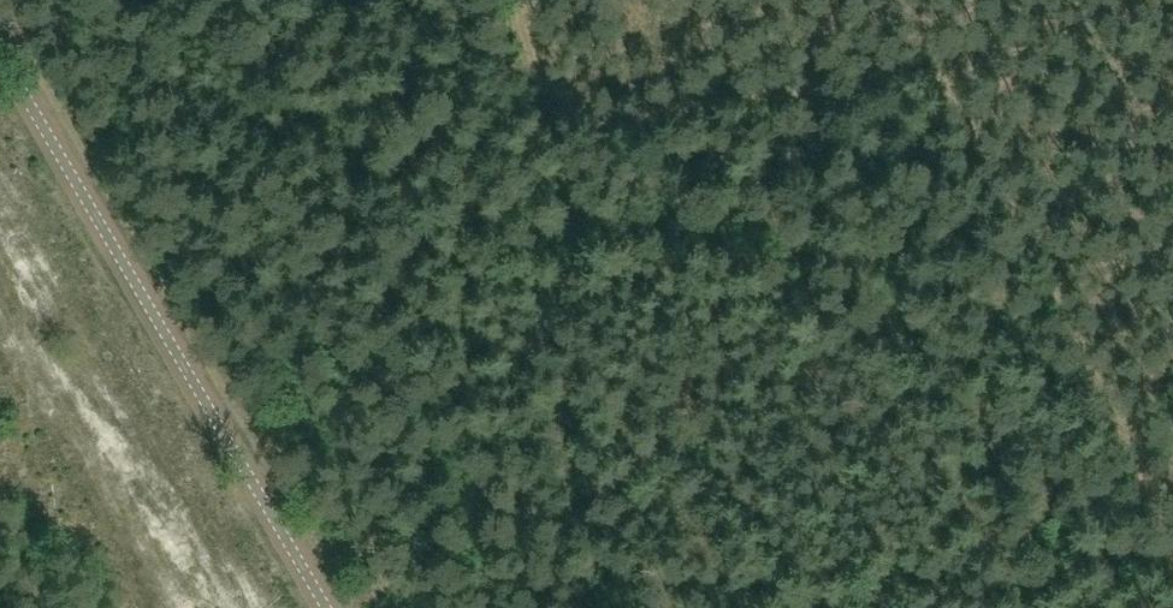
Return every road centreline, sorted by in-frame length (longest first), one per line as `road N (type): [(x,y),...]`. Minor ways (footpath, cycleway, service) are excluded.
road 1 (tertiary): [(327,607),(0,55)]
road 2 (track): [(1172,540),(950,65)]
road 3 (track): [(522,0),(547,78),(597,100),(950,65)]

